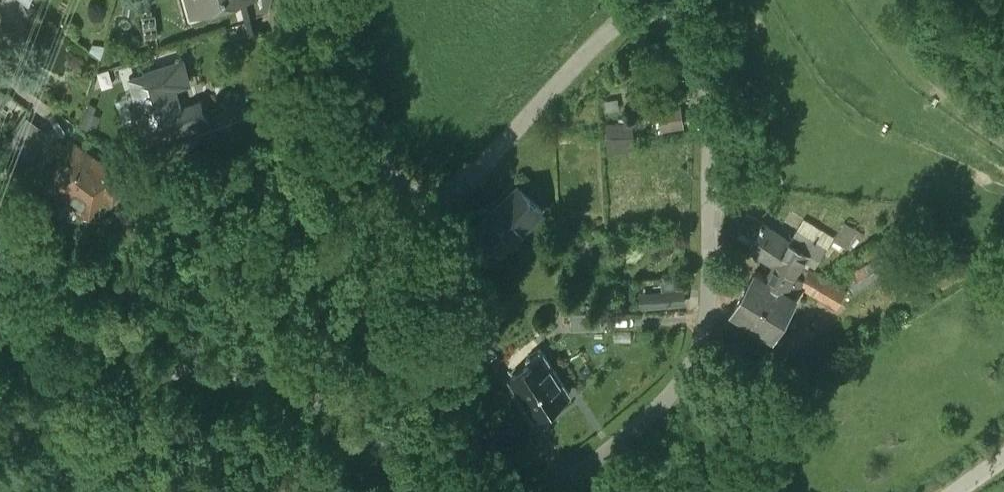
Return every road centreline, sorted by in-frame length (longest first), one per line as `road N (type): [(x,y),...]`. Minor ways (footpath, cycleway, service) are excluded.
road 1 (residential): [(336,0),(384,157),(416,179),(466,169),(627,24),(663,20),(685,34),(700,57),(700,320),(677,396),(603,455),(526,491)]
road 2 (unclassified): [(0,350),(261,383),(305,397),(353,459)]

